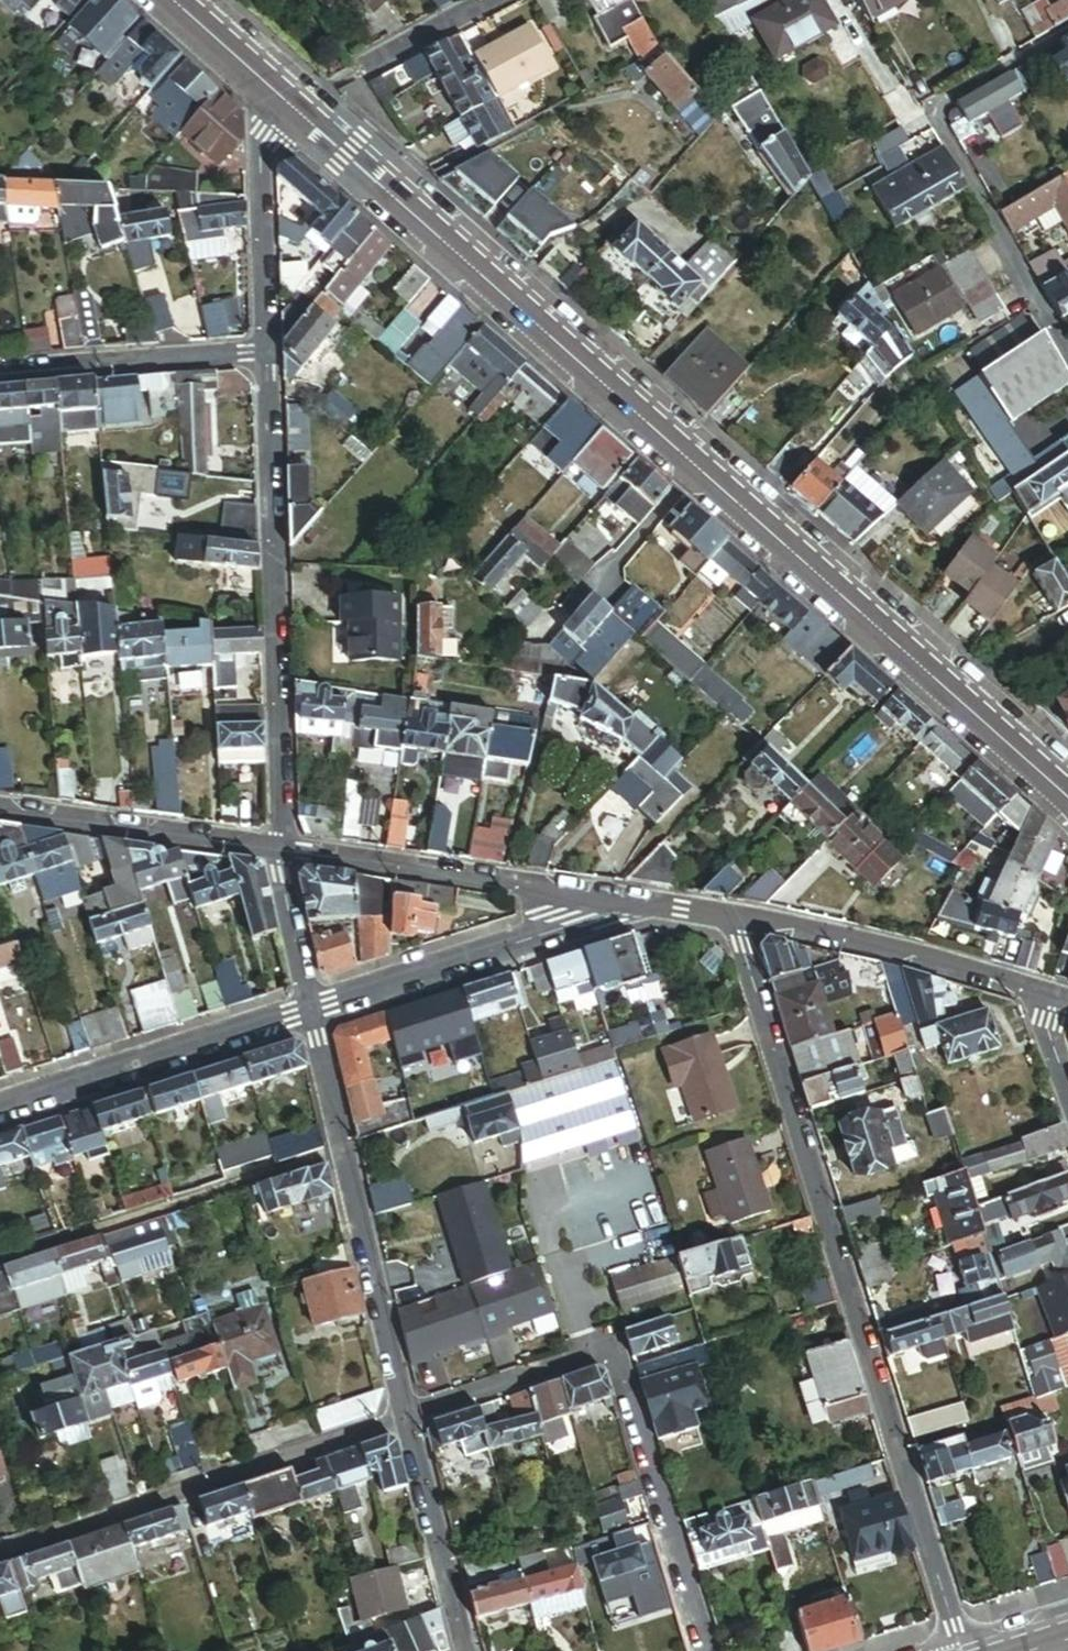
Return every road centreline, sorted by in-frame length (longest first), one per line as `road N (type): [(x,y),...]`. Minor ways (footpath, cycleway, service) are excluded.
road 1 (tertiary): [(257,73),(1067,800)]
road 2 (residential): [(729,916),(961,1650)]
road 3 (residential): [(409,1418),(615,1352),(705,1650)]
road 4 (residential): [(267,351),(282,852)]
road 5 (residential): [(0,1551),(409,1418)]
road 6 (residential): [(1067,347),(932,112),(1067,32)]
road 7 (residential): [(310,1015),(409,1418)]
road 8 (residential): [(282,852),(635,902)]
road 9 (residential): [(310,1015),(635,902)]
road 10 (residential): [(0,1113),(310,1015)]
road 11 (residential): [(729,916),(1035,994)]
road 12 (residential): [(0,811),(282,852)]
road 13 (residential): [(257,73),(267,351)]
road 14 (residential): [(0,371),(267,351)]
road 15 (residential): [(409,1418),(465,1650)]
road 16 (residential): [(282,852),(310,1015)]
road 17 (residential): [(482,0),(351,68)]

